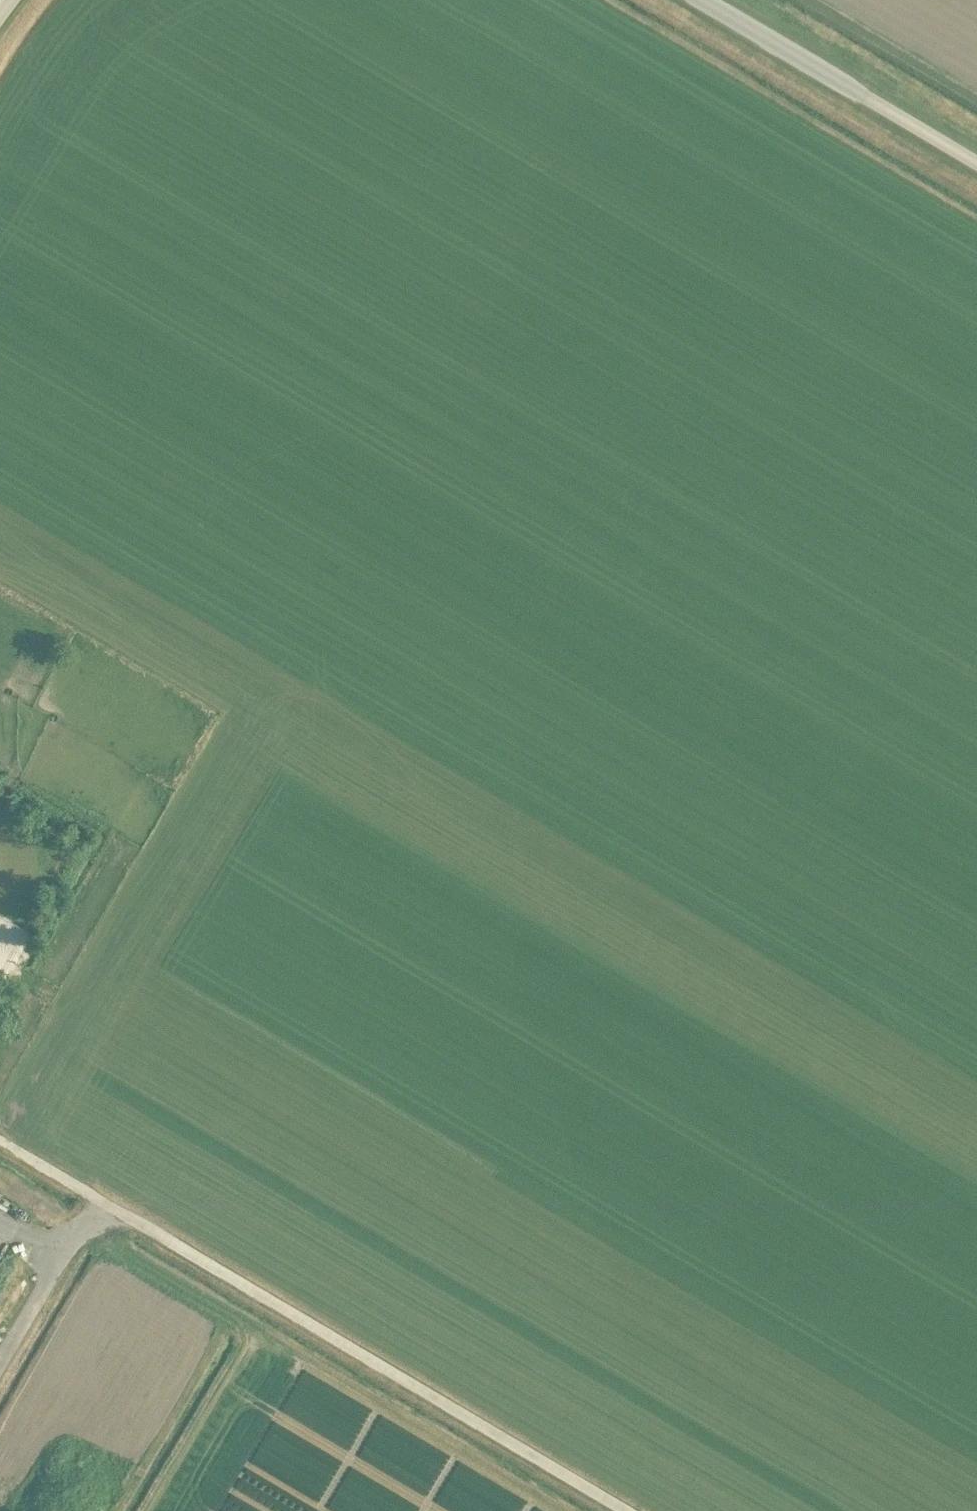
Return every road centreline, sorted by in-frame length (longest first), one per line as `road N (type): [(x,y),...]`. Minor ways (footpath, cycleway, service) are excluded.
road 1 (track): [(0,1139),(629,1510)]
road 2 (unclassified): [(705,0),(976,160)]

